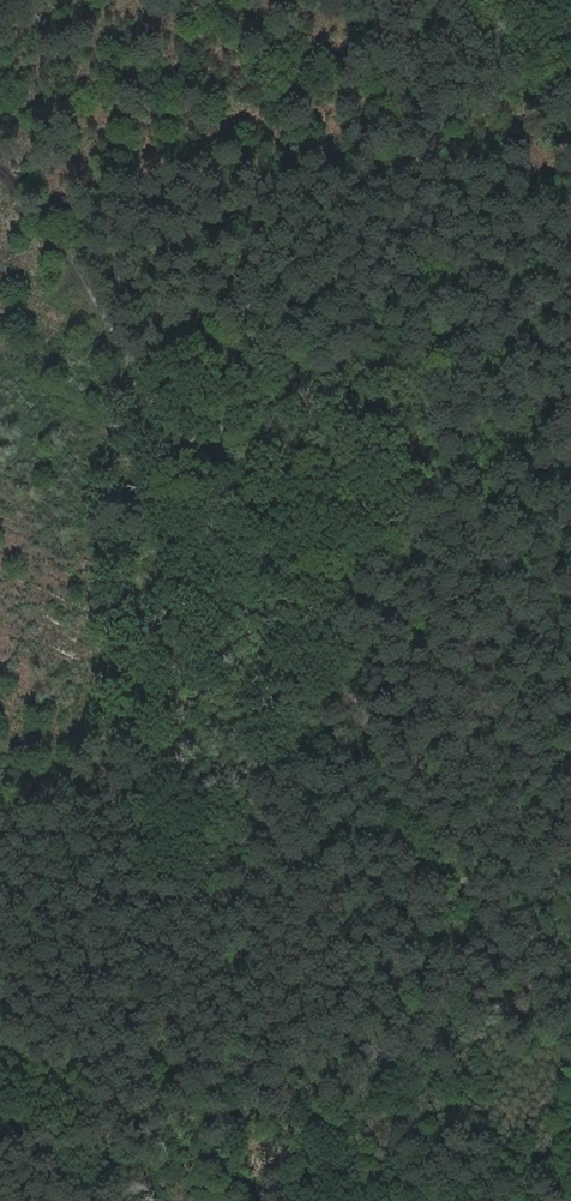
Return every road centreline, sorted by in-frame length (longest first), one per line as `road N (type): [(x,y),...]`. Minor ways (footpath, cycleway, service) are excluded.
road 1 (track): [(570,344),(458,337),(128,359)]

